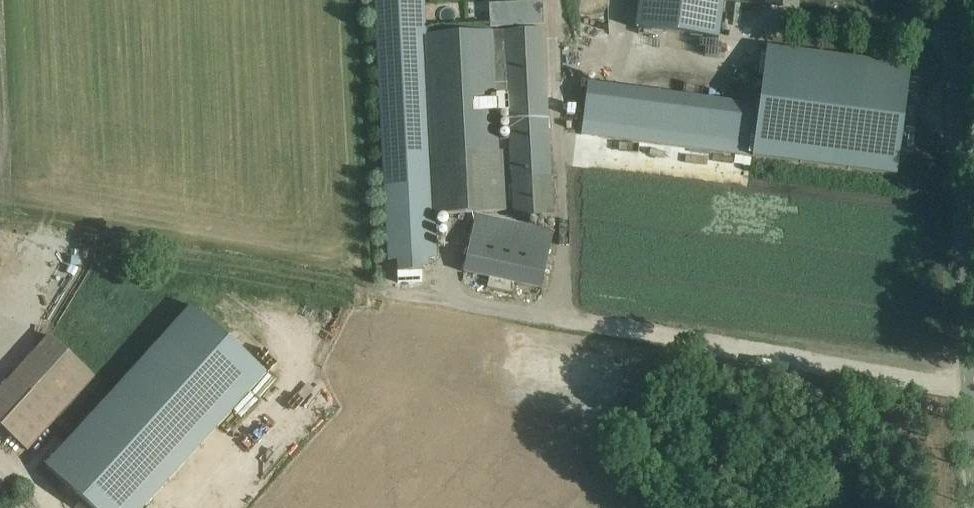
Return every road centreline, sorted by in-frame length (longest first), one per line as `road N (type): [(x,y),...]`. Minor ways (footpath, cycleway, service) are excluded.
road 1 (unclassified): [(973,381),(955,0)]

